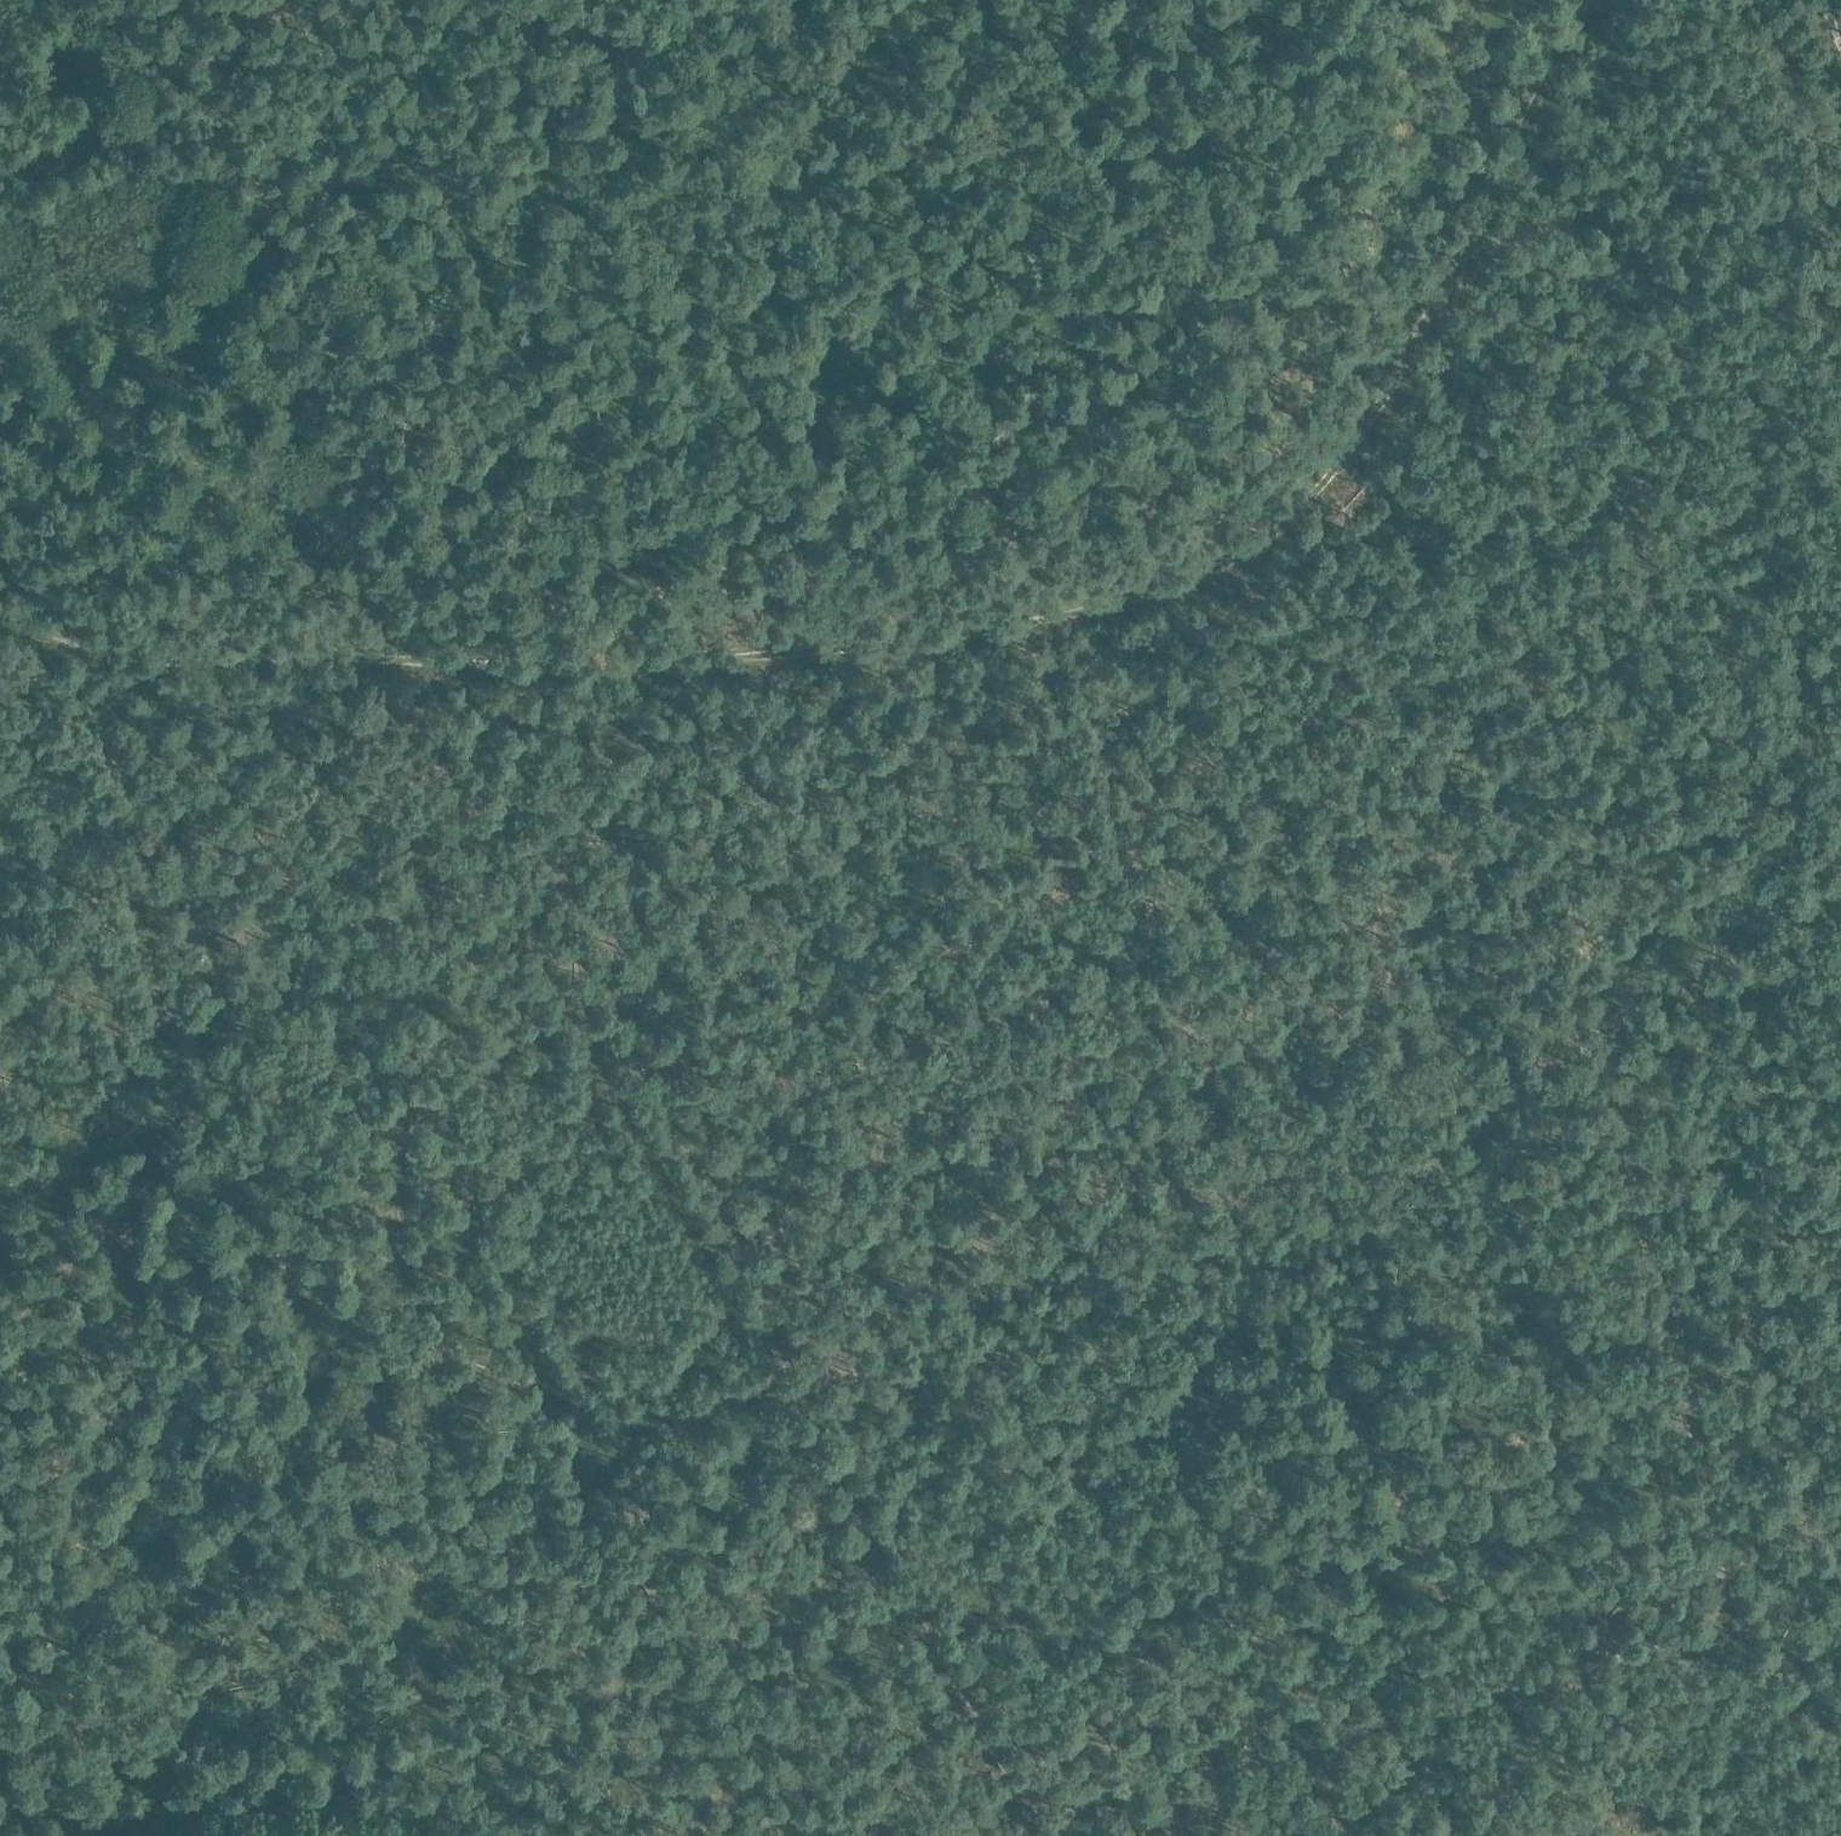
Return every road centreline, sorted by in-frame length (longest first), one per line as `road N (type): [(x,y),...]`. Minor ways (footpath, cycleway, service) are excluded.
road 1 (track): [(0,604),(147,660),(253,654),(616,668),(958,637),(1114,603),(1219,570),(1291,526),(1346,455),(1429,313),(1546,61),(1588,0)]

